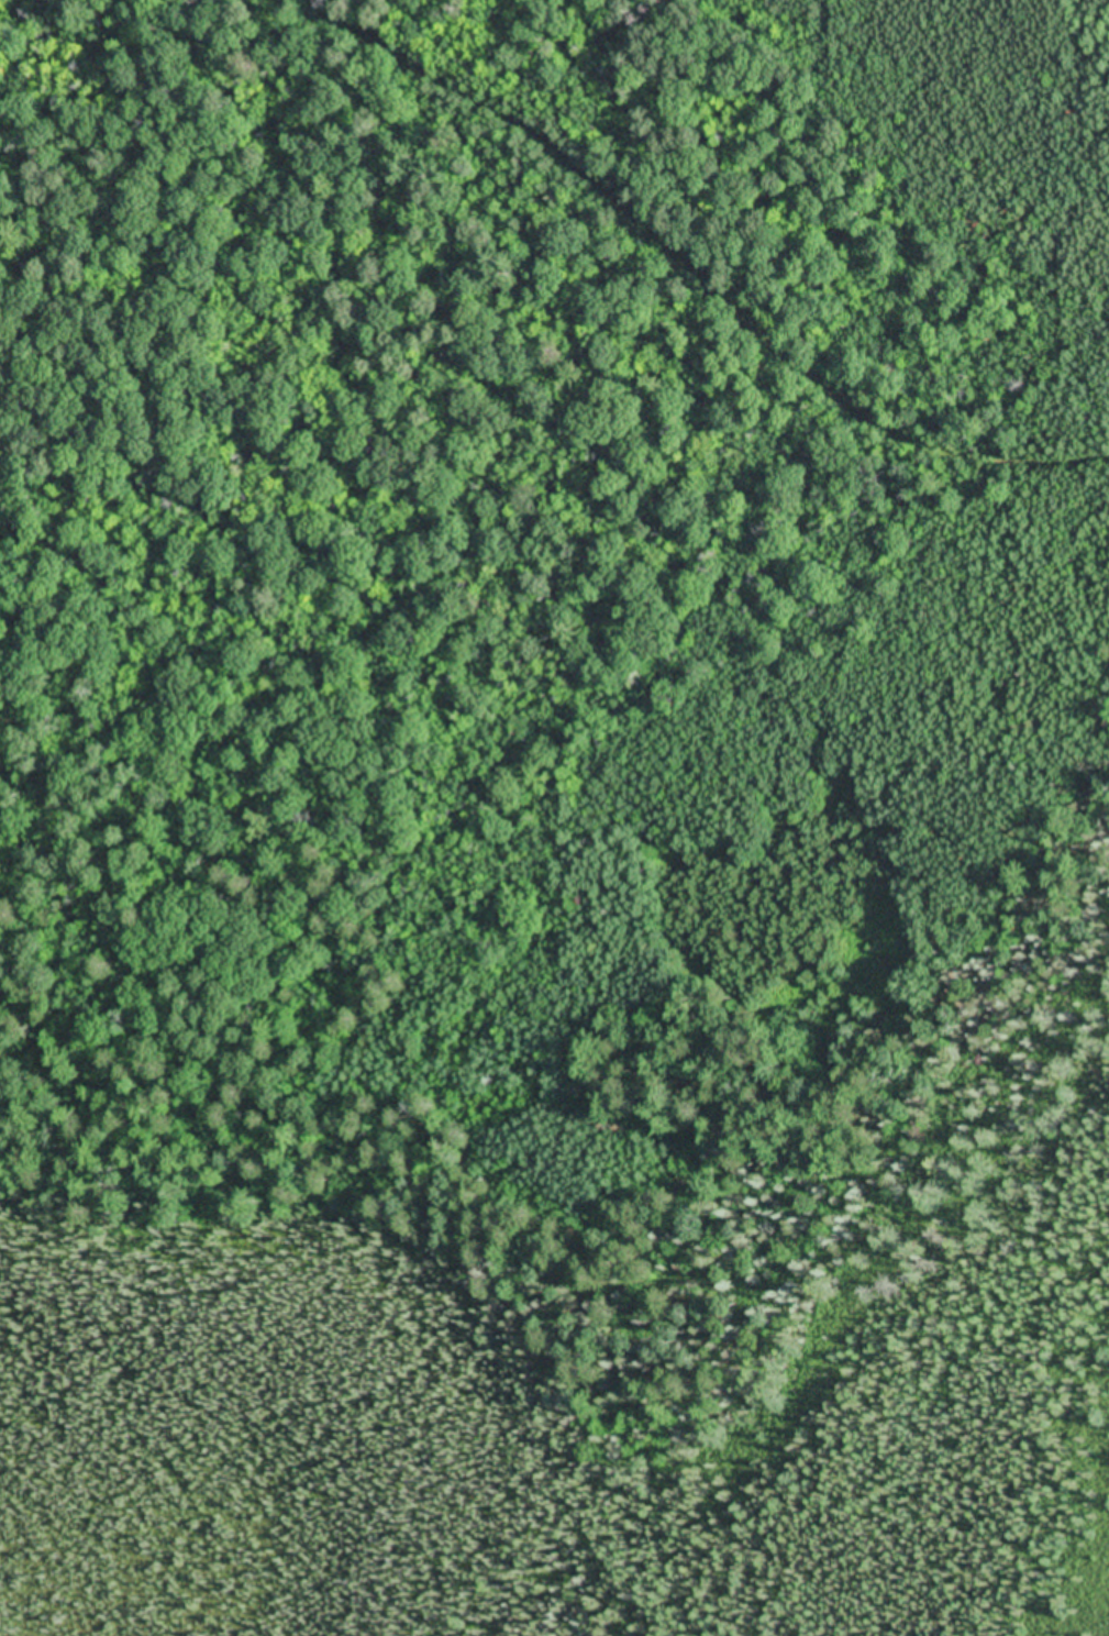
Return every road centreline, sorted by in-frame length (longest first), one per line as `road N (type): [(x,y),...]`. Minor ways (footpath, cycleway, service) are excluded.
road 1 (residential): [(1108,449),(1006,452),(923,434),(807,352),(574,143),(340,0)]

